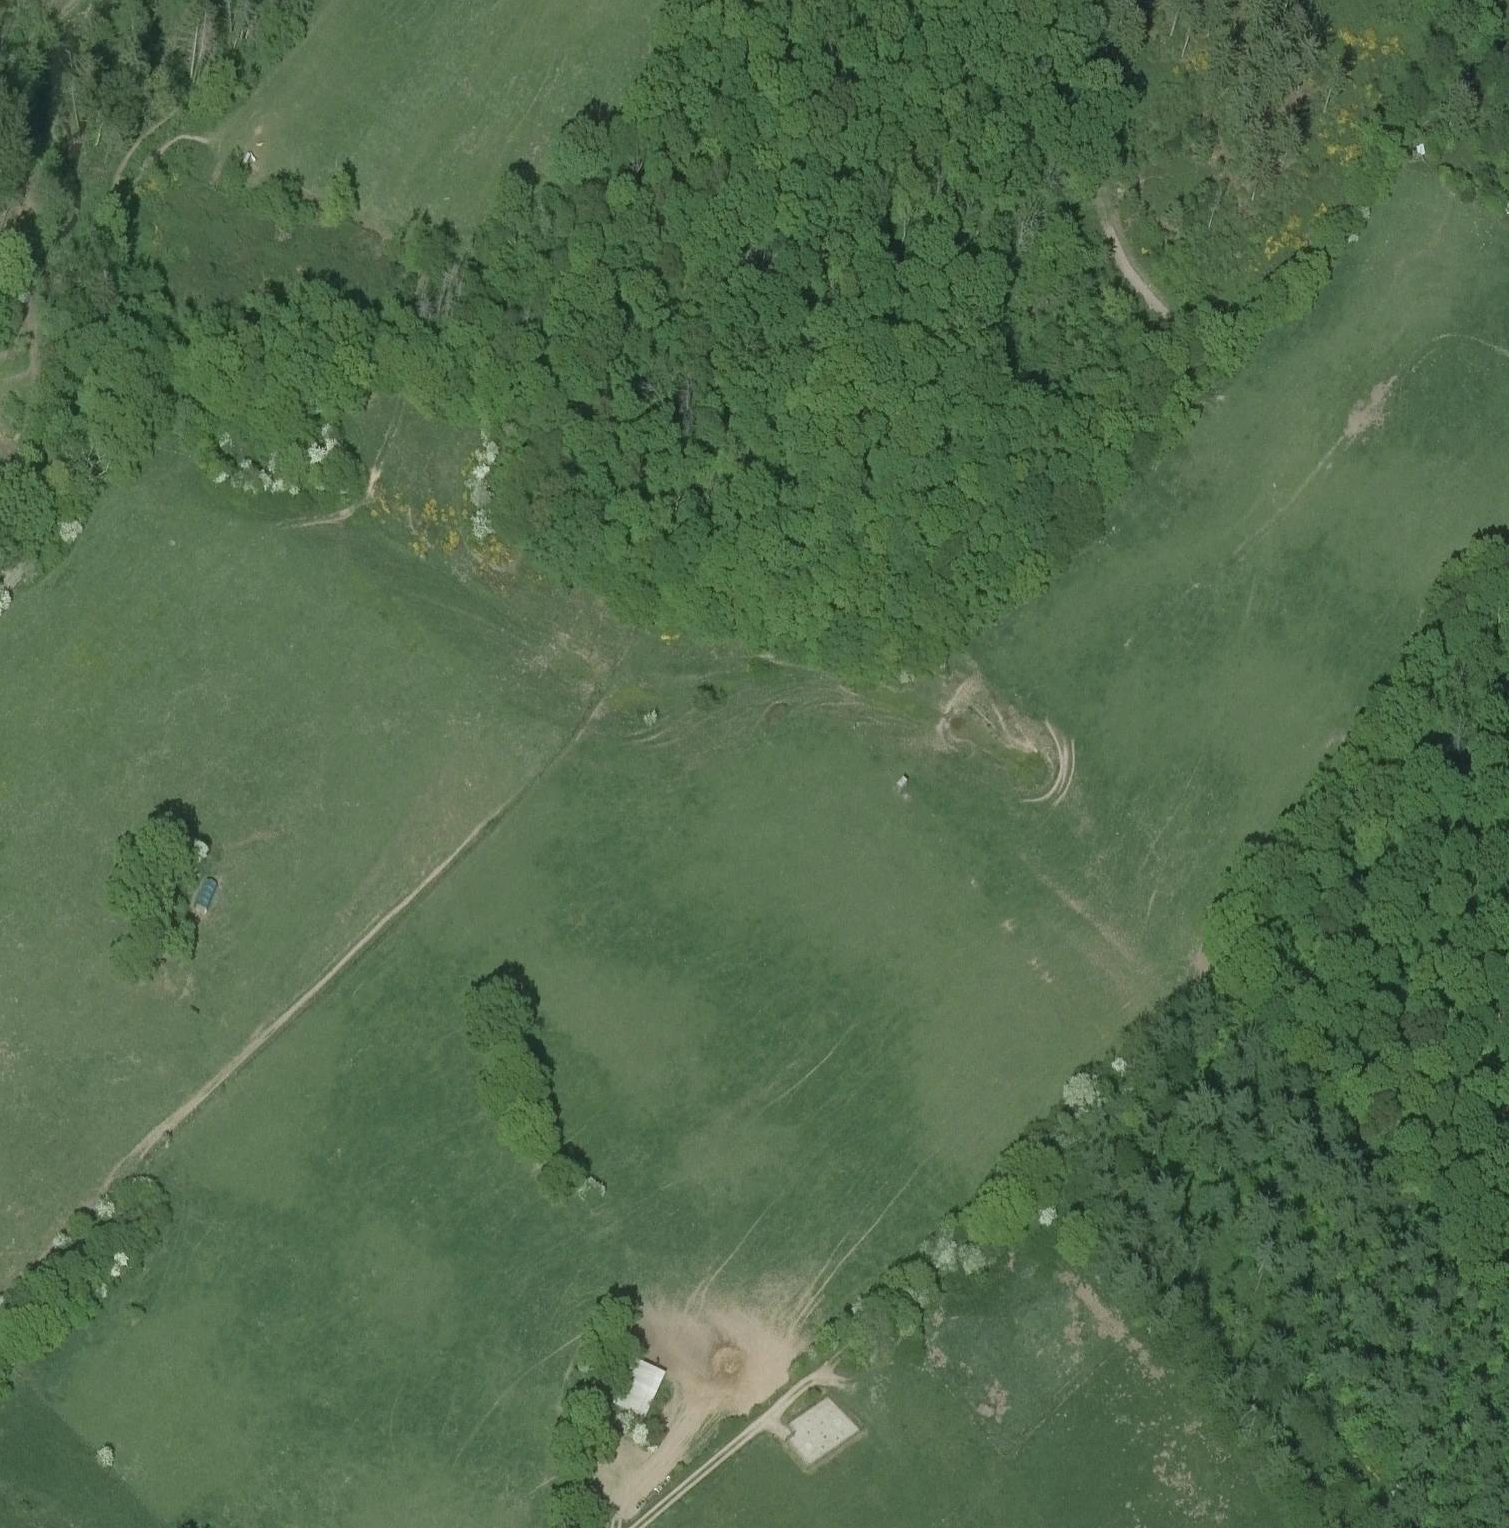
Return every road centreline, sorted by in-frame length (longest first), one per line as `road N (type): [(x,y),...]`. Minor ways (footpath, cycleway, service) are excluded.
road 1 (track): [(635,1527),(922,1282)]
road 2 (track): [(0,1326),(109,1217),(140,1153)]

